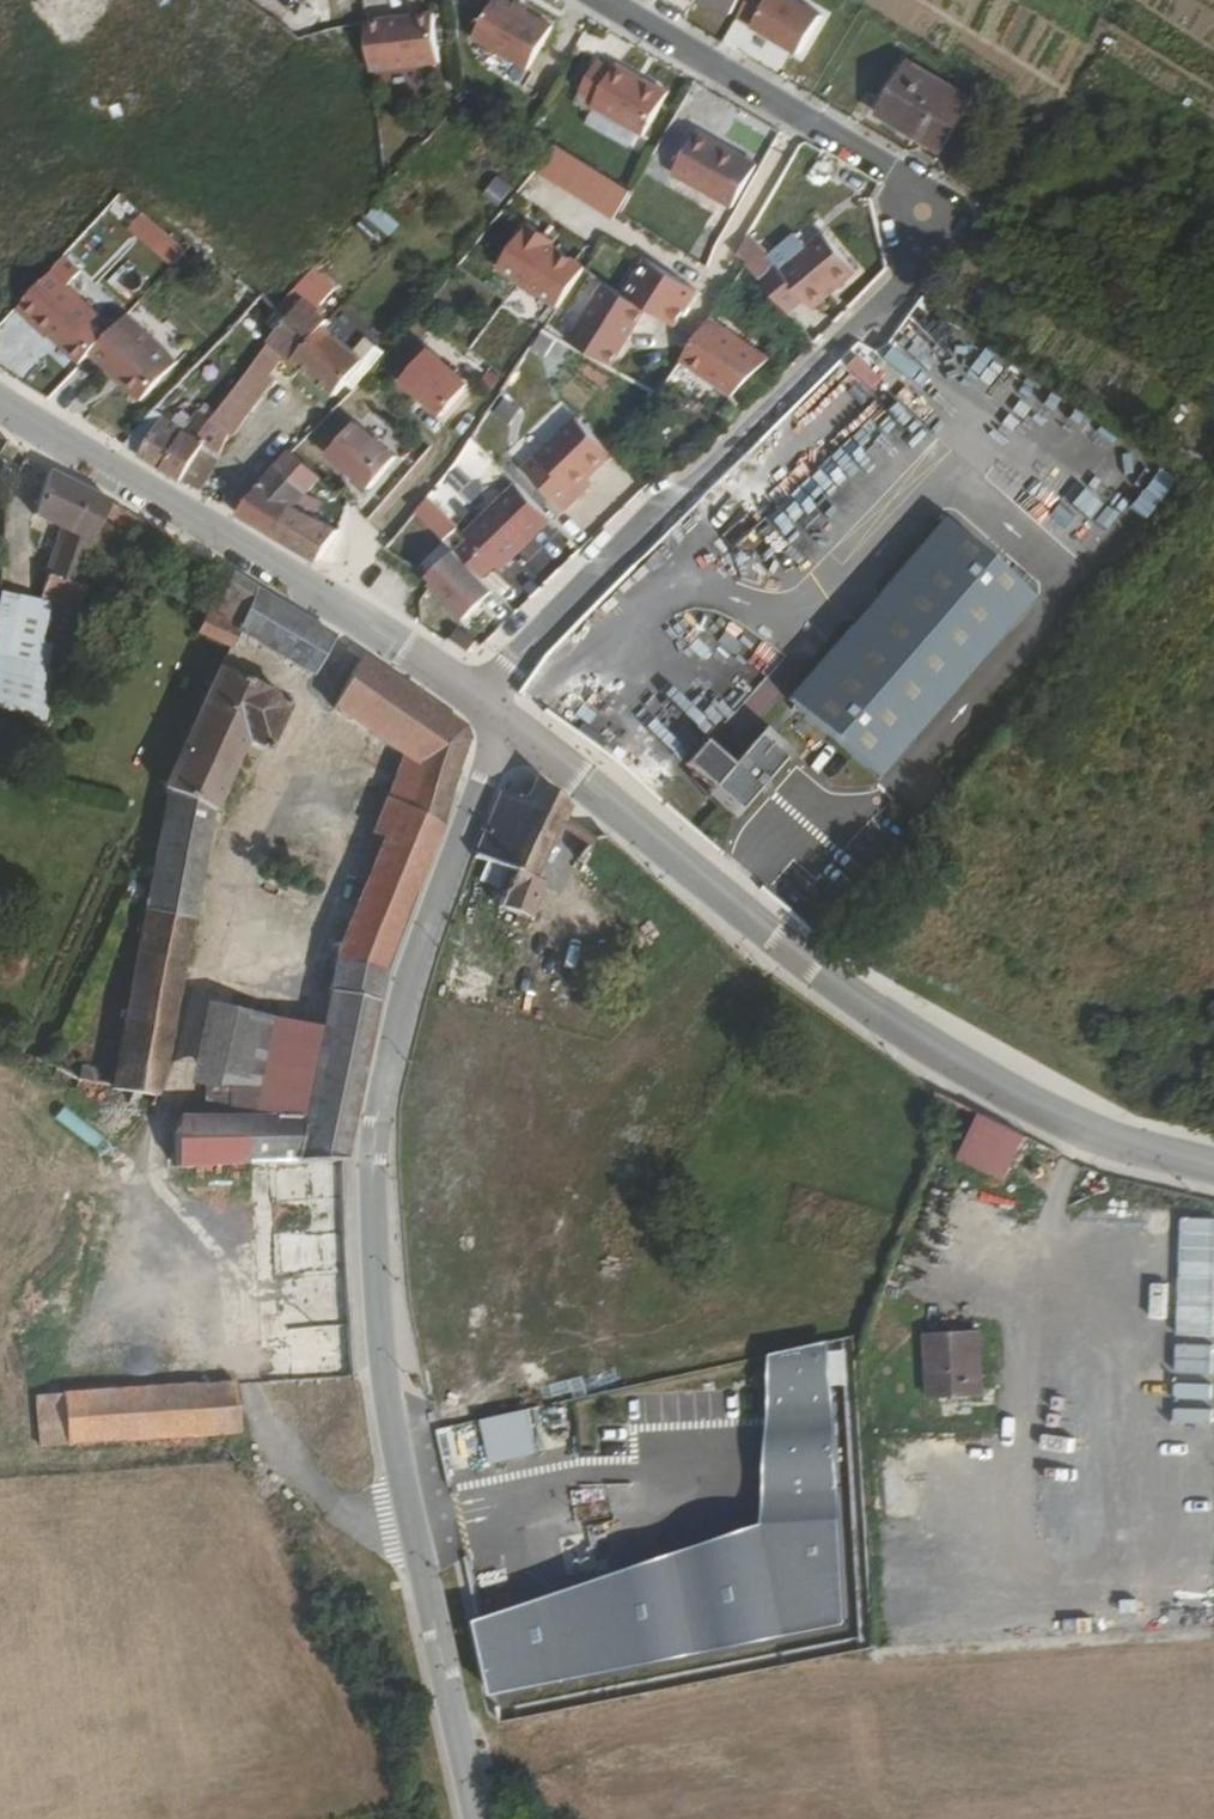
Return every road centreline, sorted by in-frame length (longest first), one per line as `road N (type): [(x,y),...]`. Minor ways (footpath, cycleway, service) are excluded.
road 1 (unclassified): [(478,1818),(400,1466),(376,1252),(382,1116),(431,925),(508,725)]
road 2 (residential): [(474,696),(912,275),(926,250),(911,182),(600,0)]
road 3 (tertiary): [(1213,1165),(1101,1138),(951,1061),(777,947),(508,725)]
road 4 (tertiary): [(474,696),(319,591),(0,404)]

